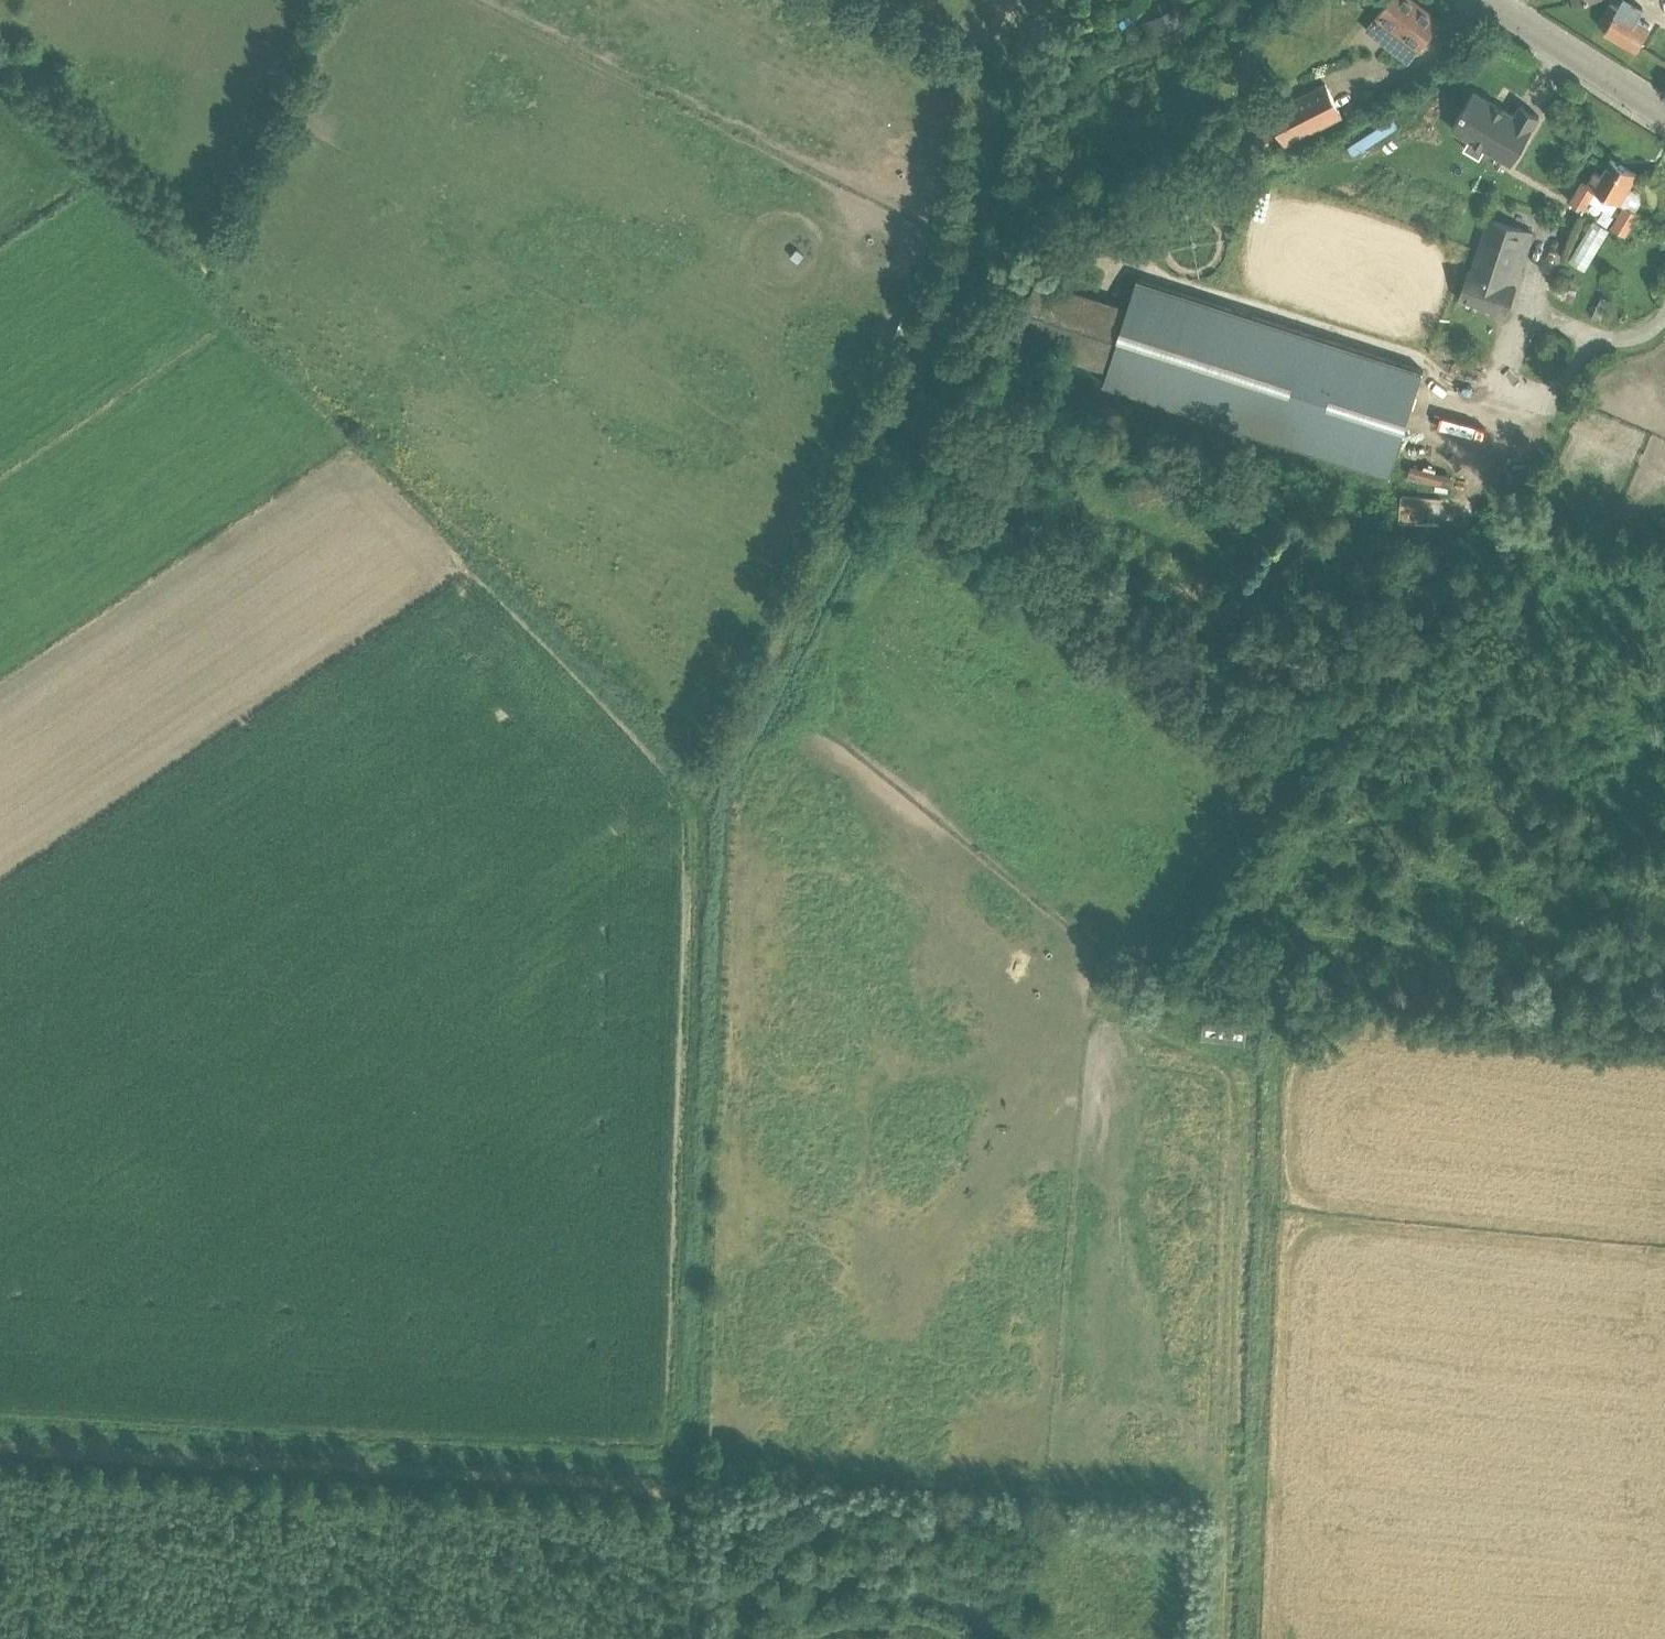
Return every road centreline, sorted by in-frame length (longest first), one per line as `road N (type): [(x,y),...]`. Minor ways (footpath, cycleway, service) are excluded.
road 1 (residential): [(1664,112),(1489,0)]

